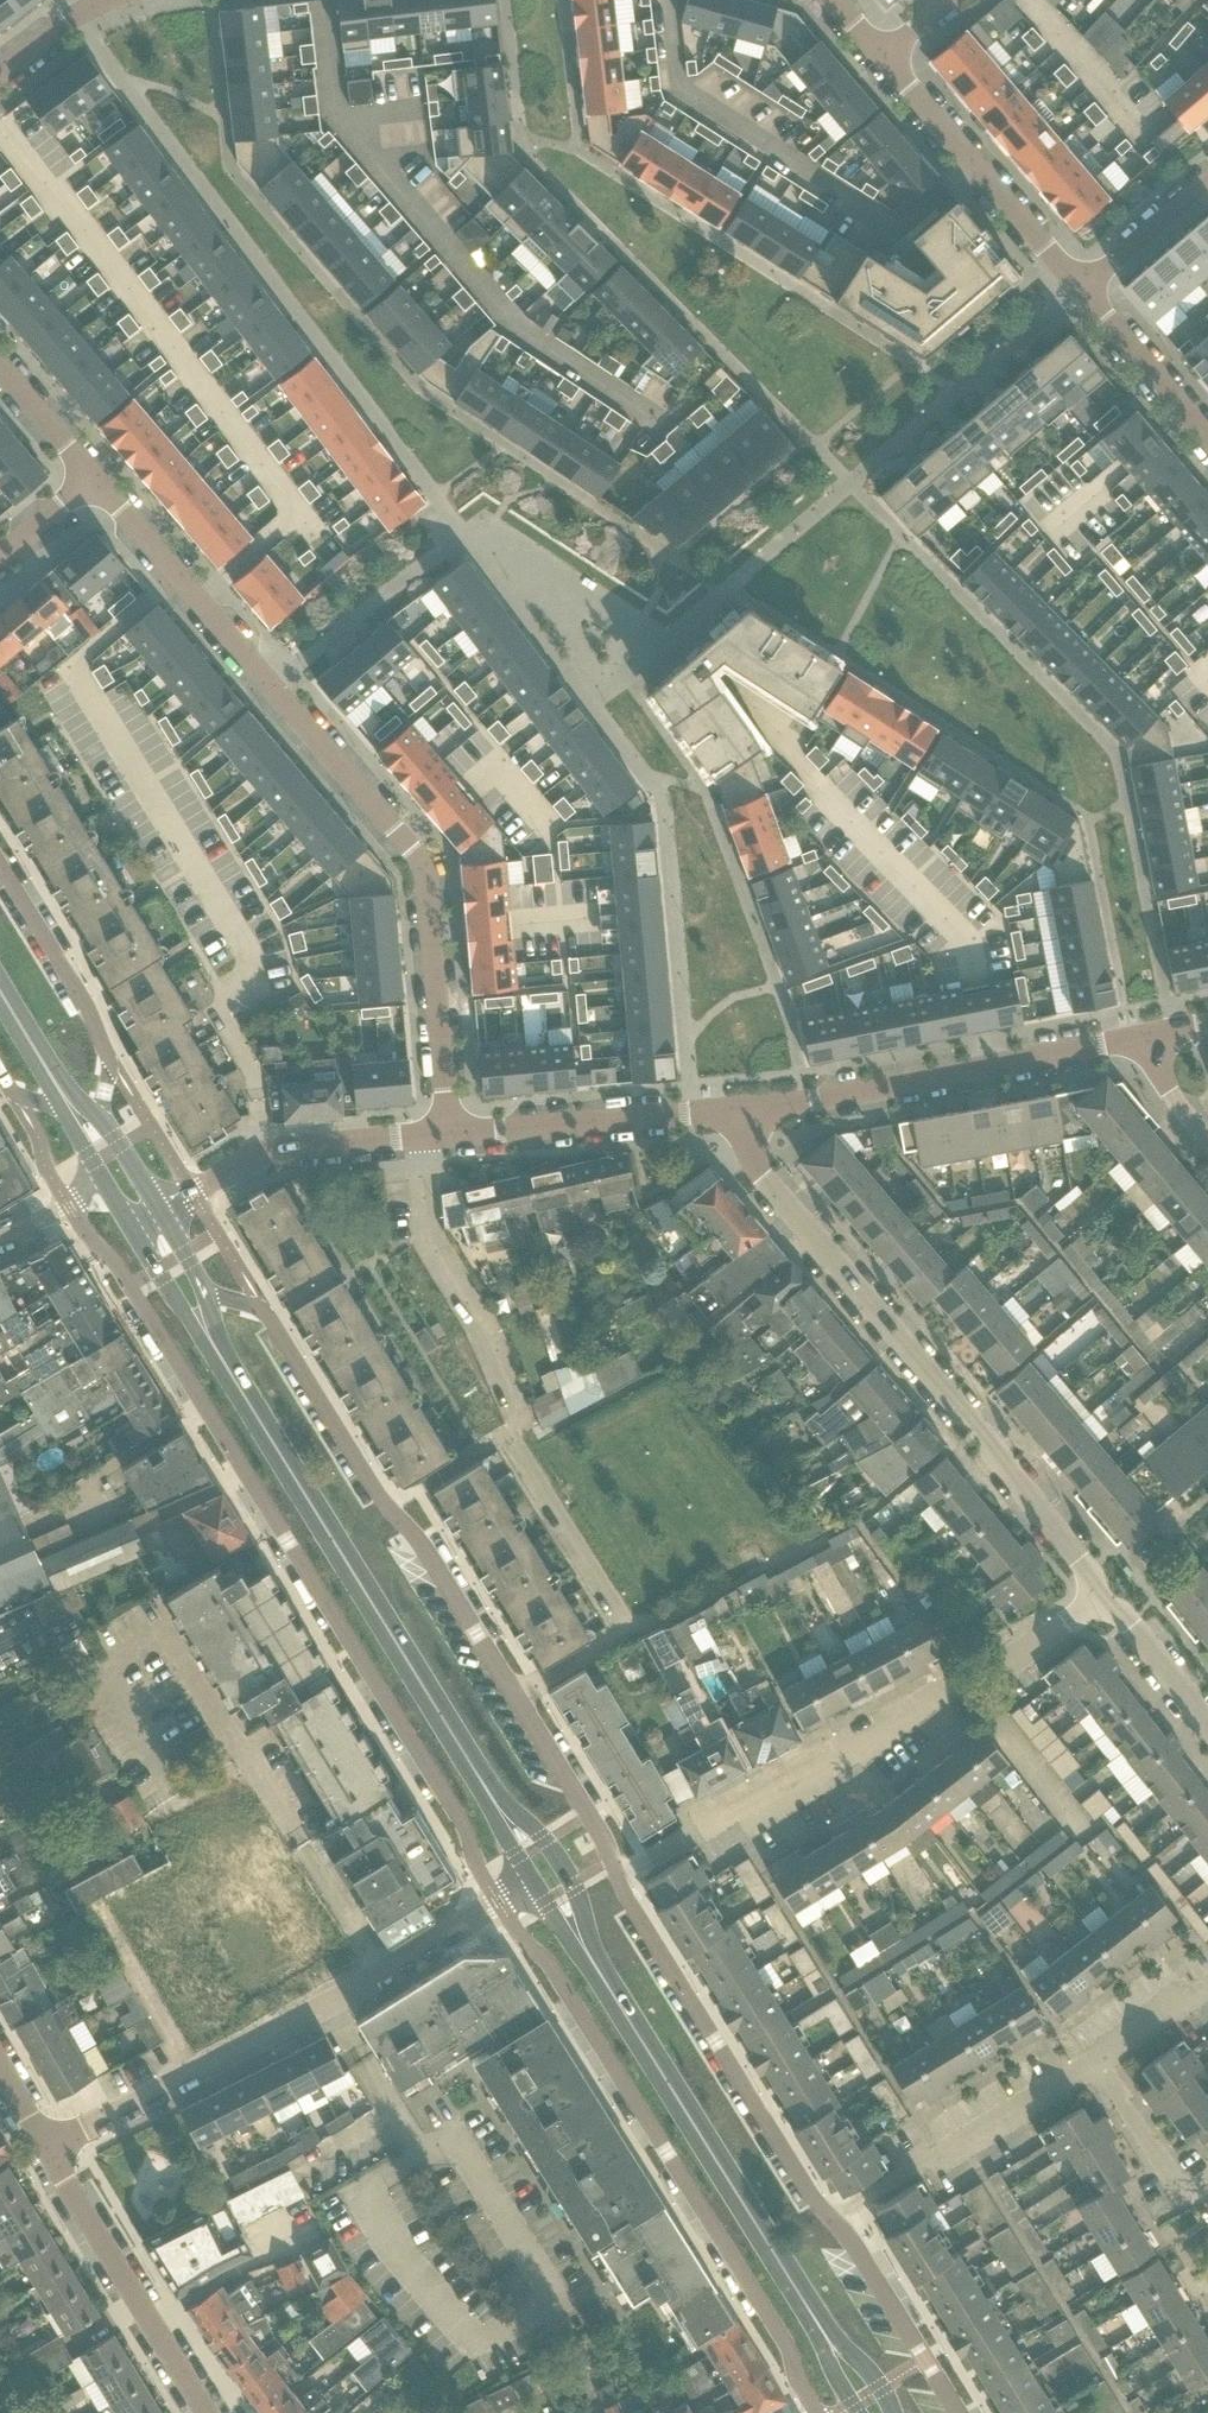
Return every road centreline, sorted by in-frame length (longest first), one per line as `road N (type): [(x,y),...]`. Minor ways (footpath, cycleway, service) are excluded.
road 1 (residential): [(68,1208),(118,1266),(465,1828),(498,1903)]
road 2 (residential): [(89,478),(419,860),(450,1134)]
road 3 (residential): [(614,1875),(586,1815),(418,1539),(376,1493),(262,1309),(207,1292)]
road 4 (residential): [(1111,1595),(758,1179),(747,1107)]
road 5 (residential): [(498,1903),(518,1936),(548,1960),(785,2344),(816,2412)]
road 6 (residential): [(614,1875),(1111,1595)]
road 7 (secondary): [(496,1806),(206,1336)]
road 8 (residential): [(47,2146),(381,1973),(498,1903)]
road 9 (secondary): [(819,2325),(584,1952)]
road 10 (residential): [(747,1107),(1150,1032)]
road 11 (residential): [(833,2220),(614,1875)]
road 12 (residential): [(833,2220),(1109,2054)]
road 13 (residential): [(207,2412),(47,2146)]
road 14 (residential): [(1080,290),(882,58)]
road 15 (residential): [(163,1212),(269,1153),(450,1134)]
road 16 (residential): [(450,1134),(747,1107)]
road 17 (residential): [(98,1116),(112,1063),(87,1005),(0,865)]
road 18 (residential): [(957,2412),(833,2220)]
road 19 (residential): [(1207,440),(1080,290)]
road 20 (secondary): [(584,1952),(572,1883),(546,1839),(496,1806)]
road 21 (residential): [(1197,2199),(1109,2054)]
road 22 (residential): [(1080,290),(1207,178)]
road 23 (residential): [(1207,1720),(1111,1595)]
road 24 (residential): [(0,371),(89,478)]
road 25 (secondary): [(132,1231),(206,1336)]
road 26 (residential): [(105,0),(0,72)]
road 27 (residential): [(1109,2054),(1207,1979)]
road 28 (residential): [(1150,1032),(1170,1092),(1207,1138)]

